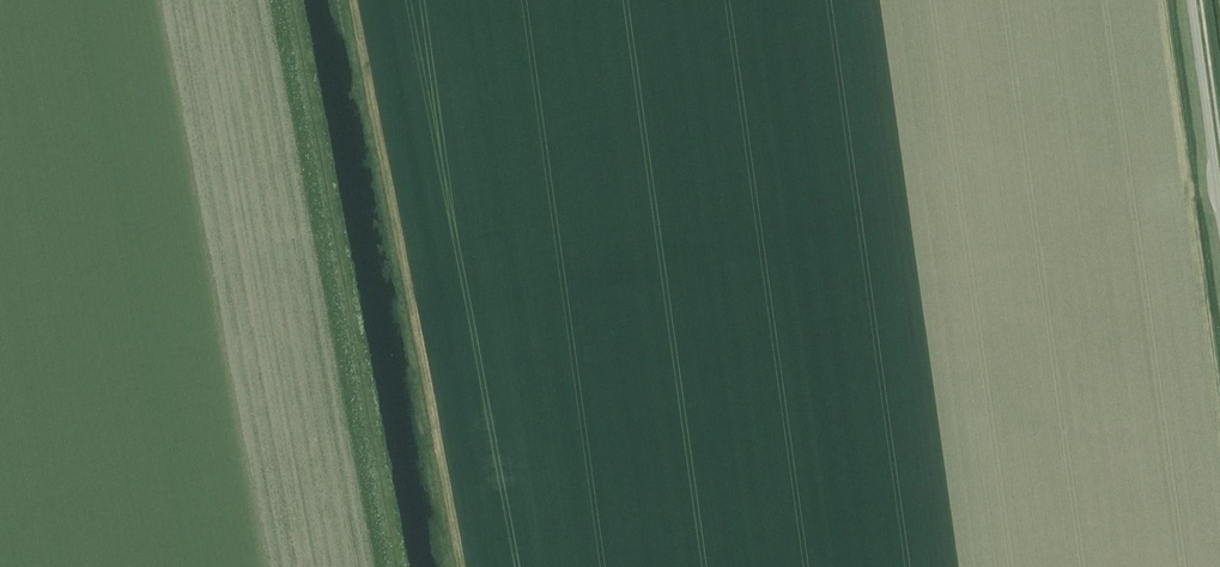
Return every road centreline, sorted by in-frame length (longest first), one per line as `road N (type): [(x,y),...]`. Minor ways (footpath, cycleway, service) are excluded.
road 1 (unclassified): [(1219,228),(1189,0)]

